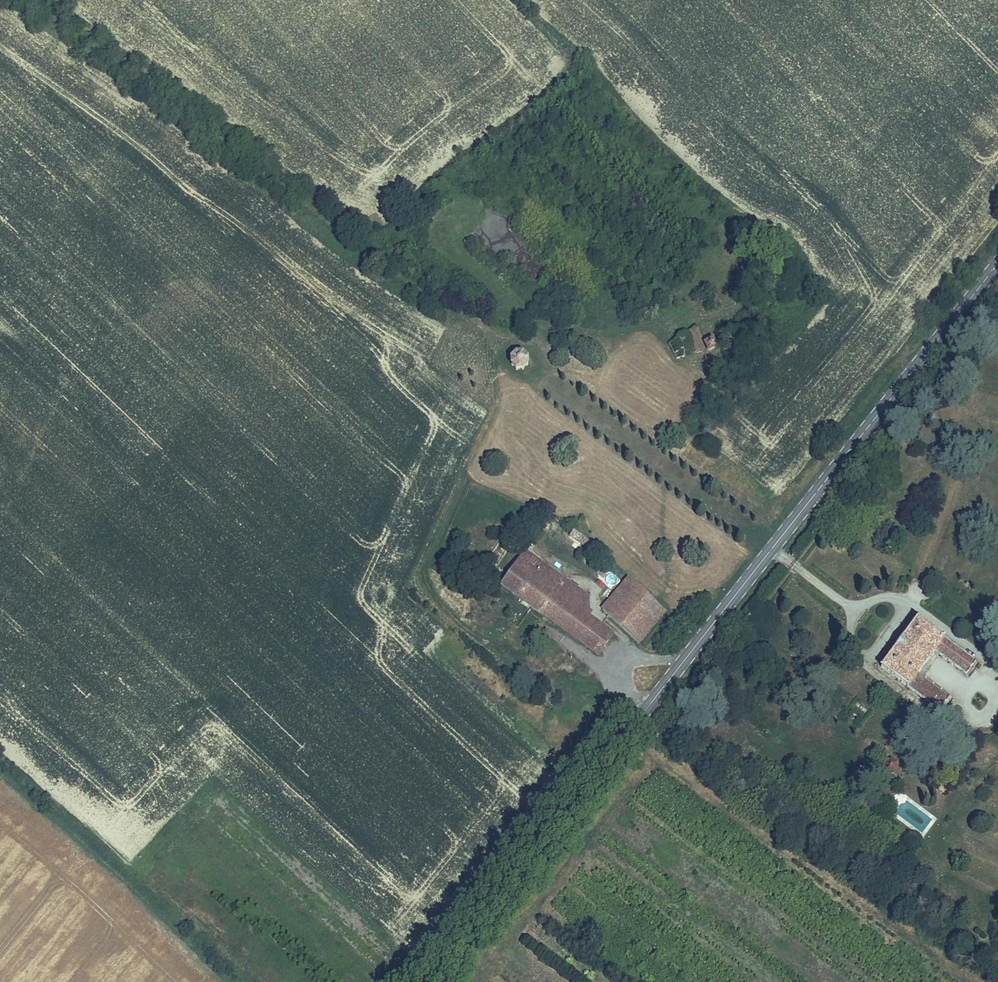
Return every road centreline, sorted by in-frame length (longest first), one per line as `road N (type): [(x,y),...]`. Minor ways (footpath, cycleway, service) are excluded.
road 1 (secondary): [(430,981),(997,265)]

